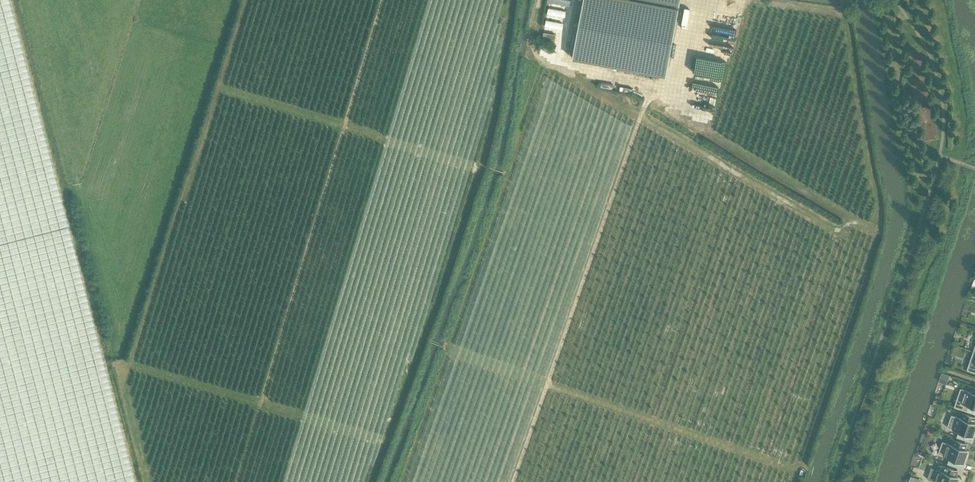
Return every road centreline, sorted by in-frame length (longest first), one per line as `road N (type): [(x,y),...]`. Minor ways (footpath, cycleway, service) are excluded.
road 1 (track): [(511,481),(641,112),(533,46),(539,0)]
road 2 (track): [(641,112),(844,222)]

